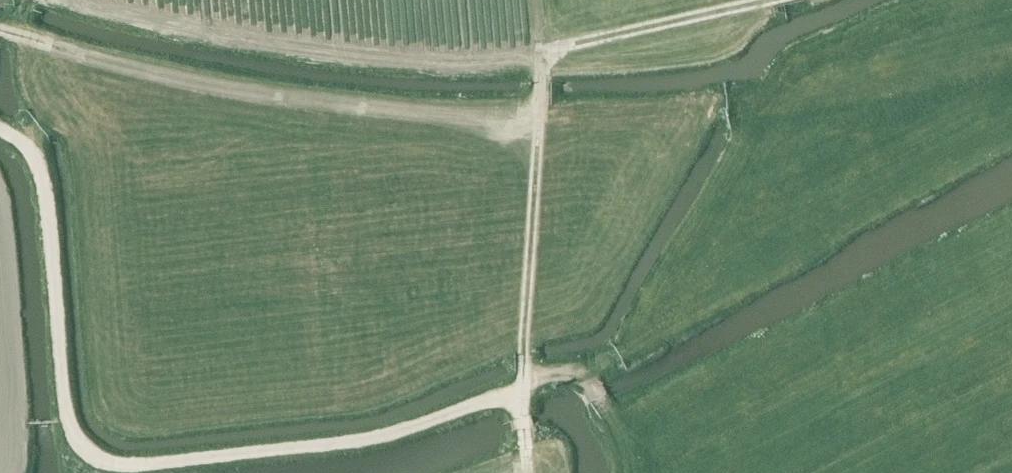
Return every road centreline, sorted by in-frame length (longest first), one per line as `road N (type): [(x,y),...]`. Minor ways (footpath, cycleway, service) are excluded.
road 1 (track): [(530,472),(520,390),(378,443),(136,471),(97,465),(66,415),(47,202),(32,155),(0,130)]
road 2 (track): [(534,0),(537,148),(520,390),(578,370),(603,403)]
road 3 (track): [(539,57),(766,0)]

